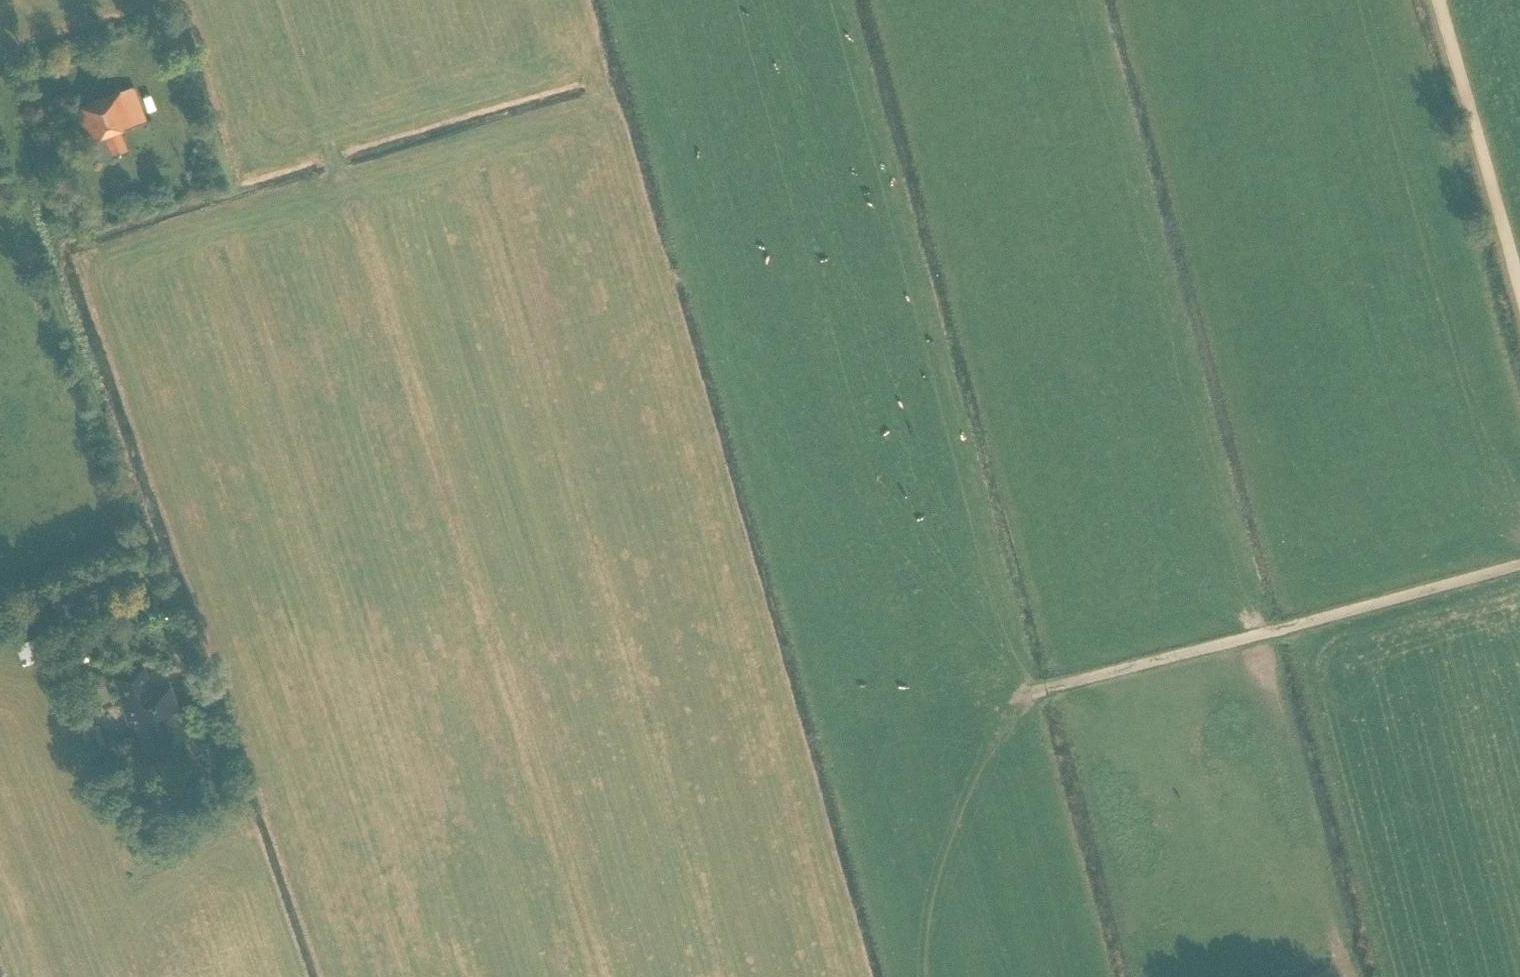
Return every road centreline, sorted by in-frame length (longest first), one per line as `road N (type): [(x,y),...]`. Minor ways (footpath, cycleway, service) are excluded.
road 1 (track): [(0,624),(136,570),(147,546),(21,180)]

